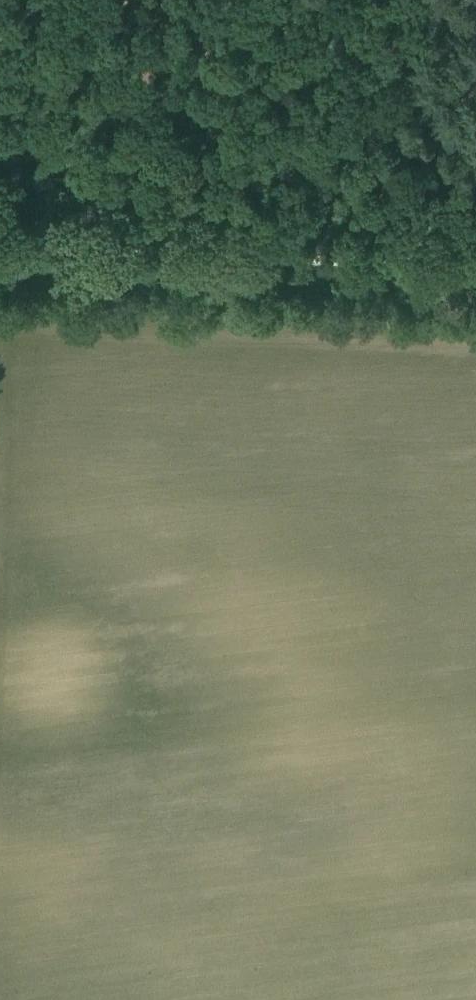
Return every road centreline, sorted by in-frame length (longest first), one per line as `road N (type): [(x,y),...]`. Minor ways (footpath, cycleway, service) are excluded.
road 1 (track): [(475,265),(0,249)]

